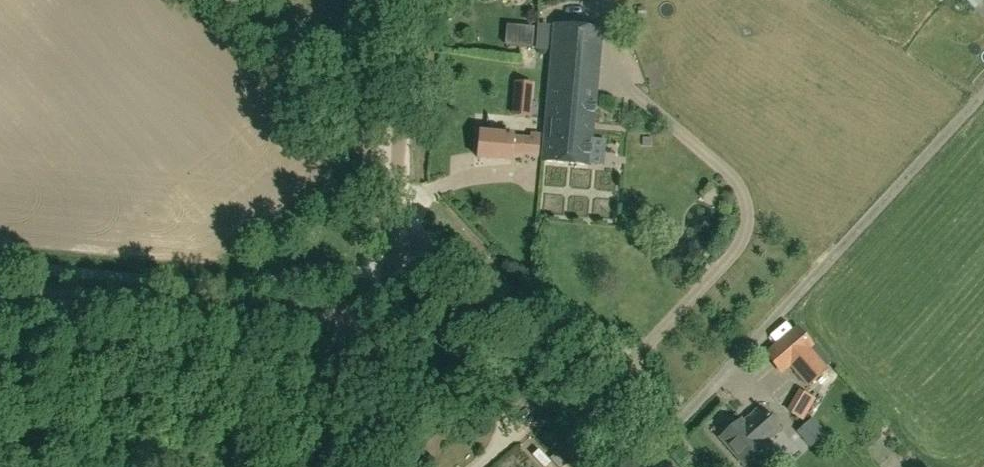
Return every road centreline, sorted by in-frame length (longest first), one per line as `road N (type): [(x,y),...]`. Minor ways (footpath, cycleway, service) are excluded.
road 1 (tertiary): [(378,333),(0,294)]
road 2 (unclassified): [(651,466),(469,262),(435,245),(387,241)]
road 3 (unclassified): [(398,154),(350,128),(234,0)]
road 4 (tertiary): [(398,154),(412,0)]
road 5 (tertiary): [(367,466),(378,333)]

